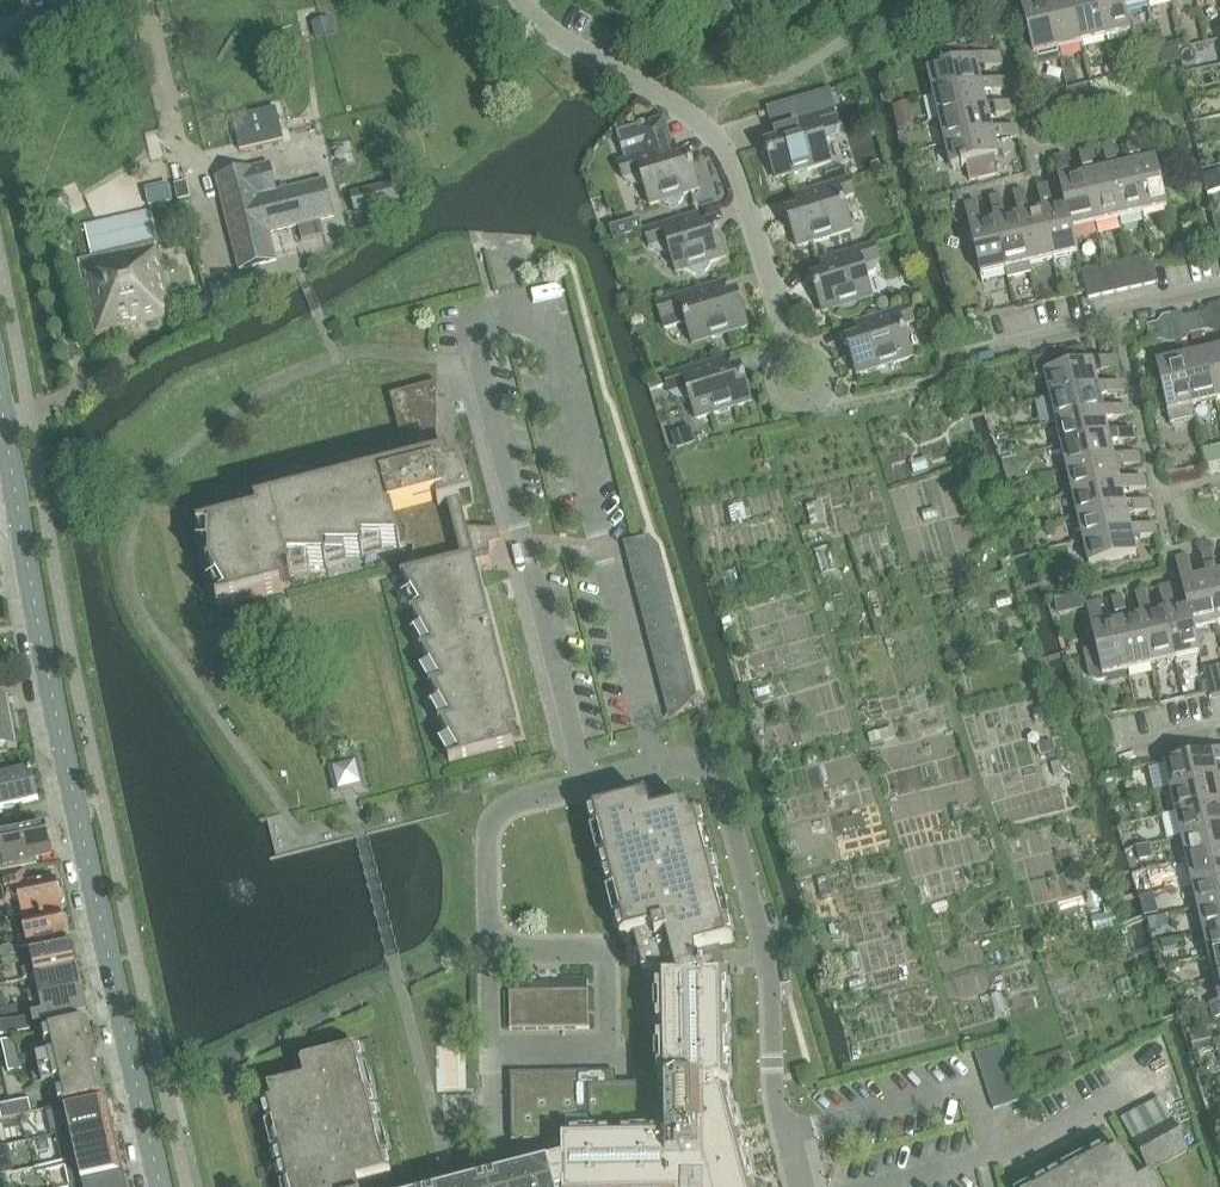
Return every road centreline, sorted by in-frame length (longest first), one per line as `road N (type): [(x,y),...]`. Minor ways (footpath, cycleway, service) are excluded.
road 1 (tertiary): [(162,1186),(53,698),(0,394)]
road 2 (residential): [(798,1186),(774,1102),(773,964),(726,795),(710,767),(664,764),(502,808),(490,828),(490,951)]
road 3 (residential): [(801,379),(732,158),(681,109),(579,52),(523,0)]
road 4 (residential): [(490,951),(493,1042),(497,1052),(507,1052),(602,1050),(606,956),(599,950)]
road 5 (residential): [(993,352),(1095,329),(1119,309),(1219,287)]

